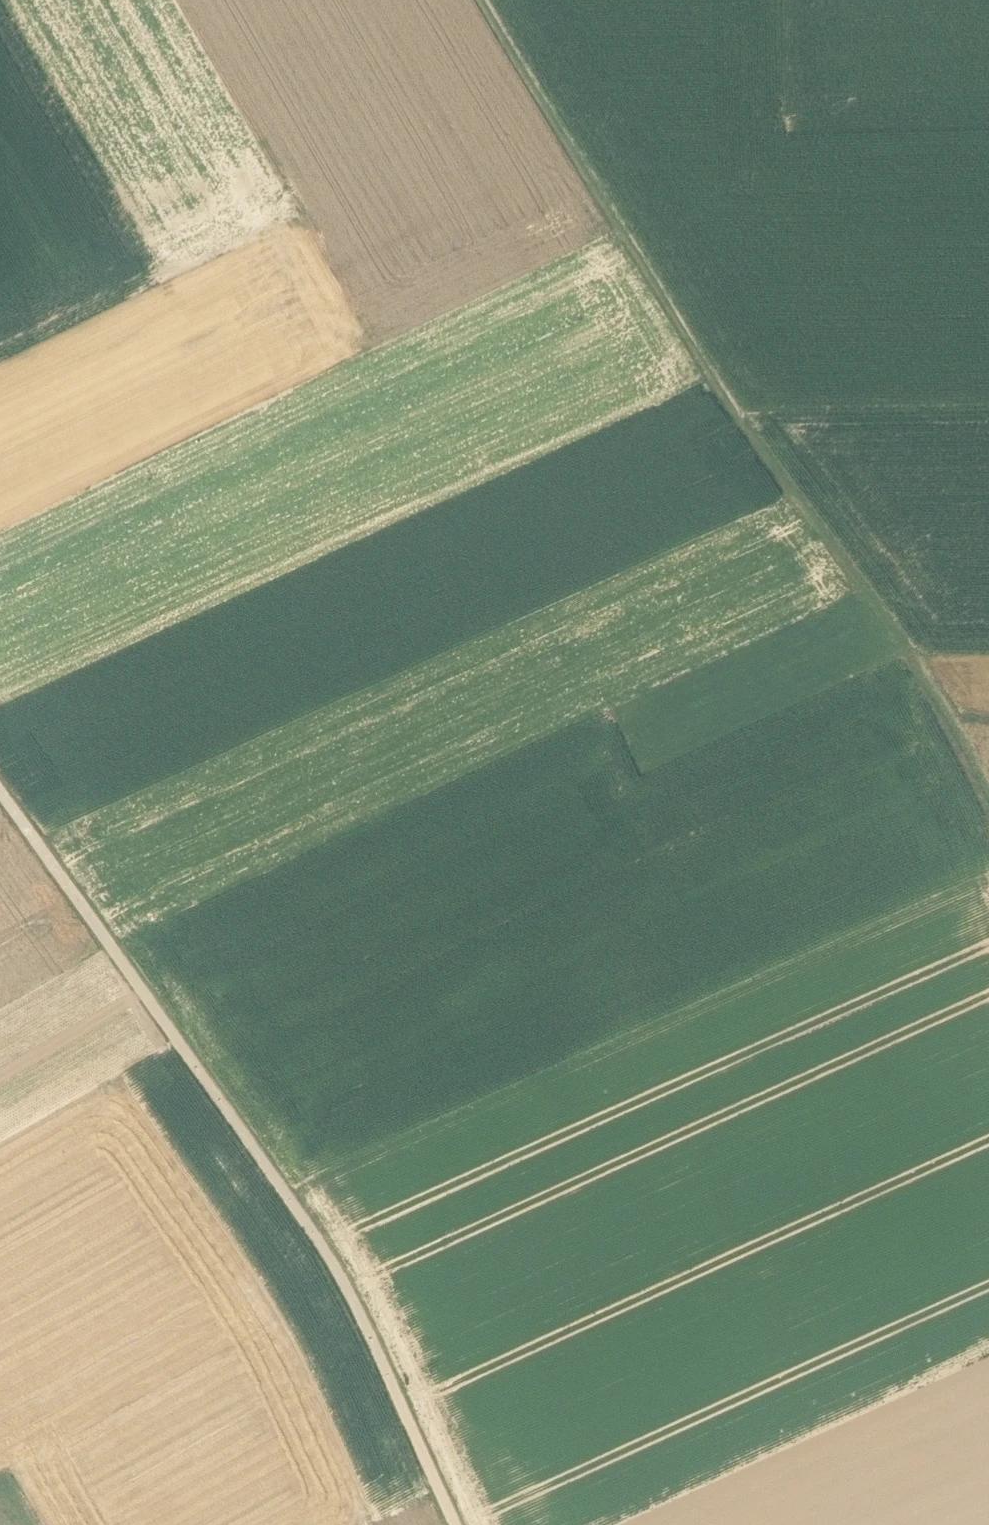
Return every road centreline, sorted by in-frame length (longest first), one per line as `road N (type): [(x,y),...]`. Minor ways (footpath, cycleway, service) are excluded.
road 1 (unclassified): [(457,1524),(328,1256),(0,789)]
road 2 (track): [(479,0),(611,221)]

